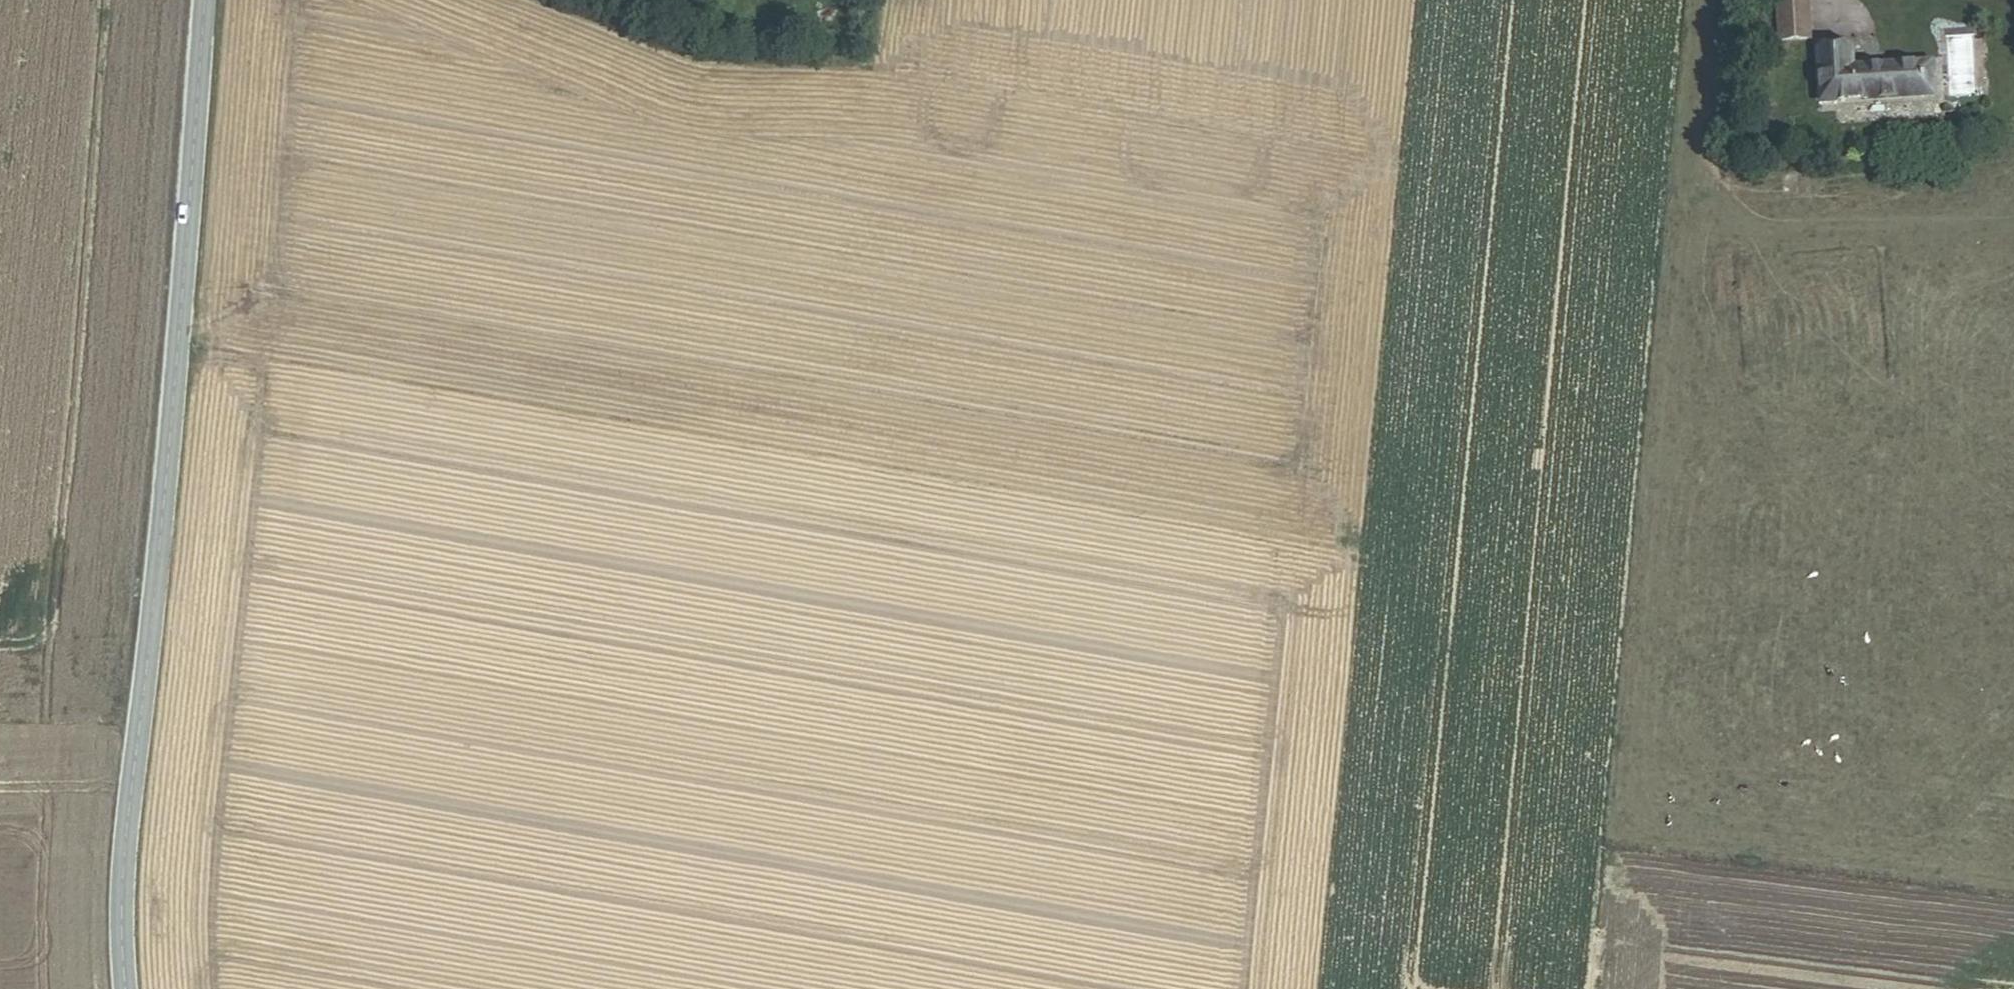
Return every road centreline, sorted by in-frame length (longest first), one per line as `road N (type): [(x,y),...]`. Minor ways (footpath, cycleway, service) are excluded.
road 1 (tertiary): [(203,0),(178,339),(128,792),(120,930),(126,988)]

